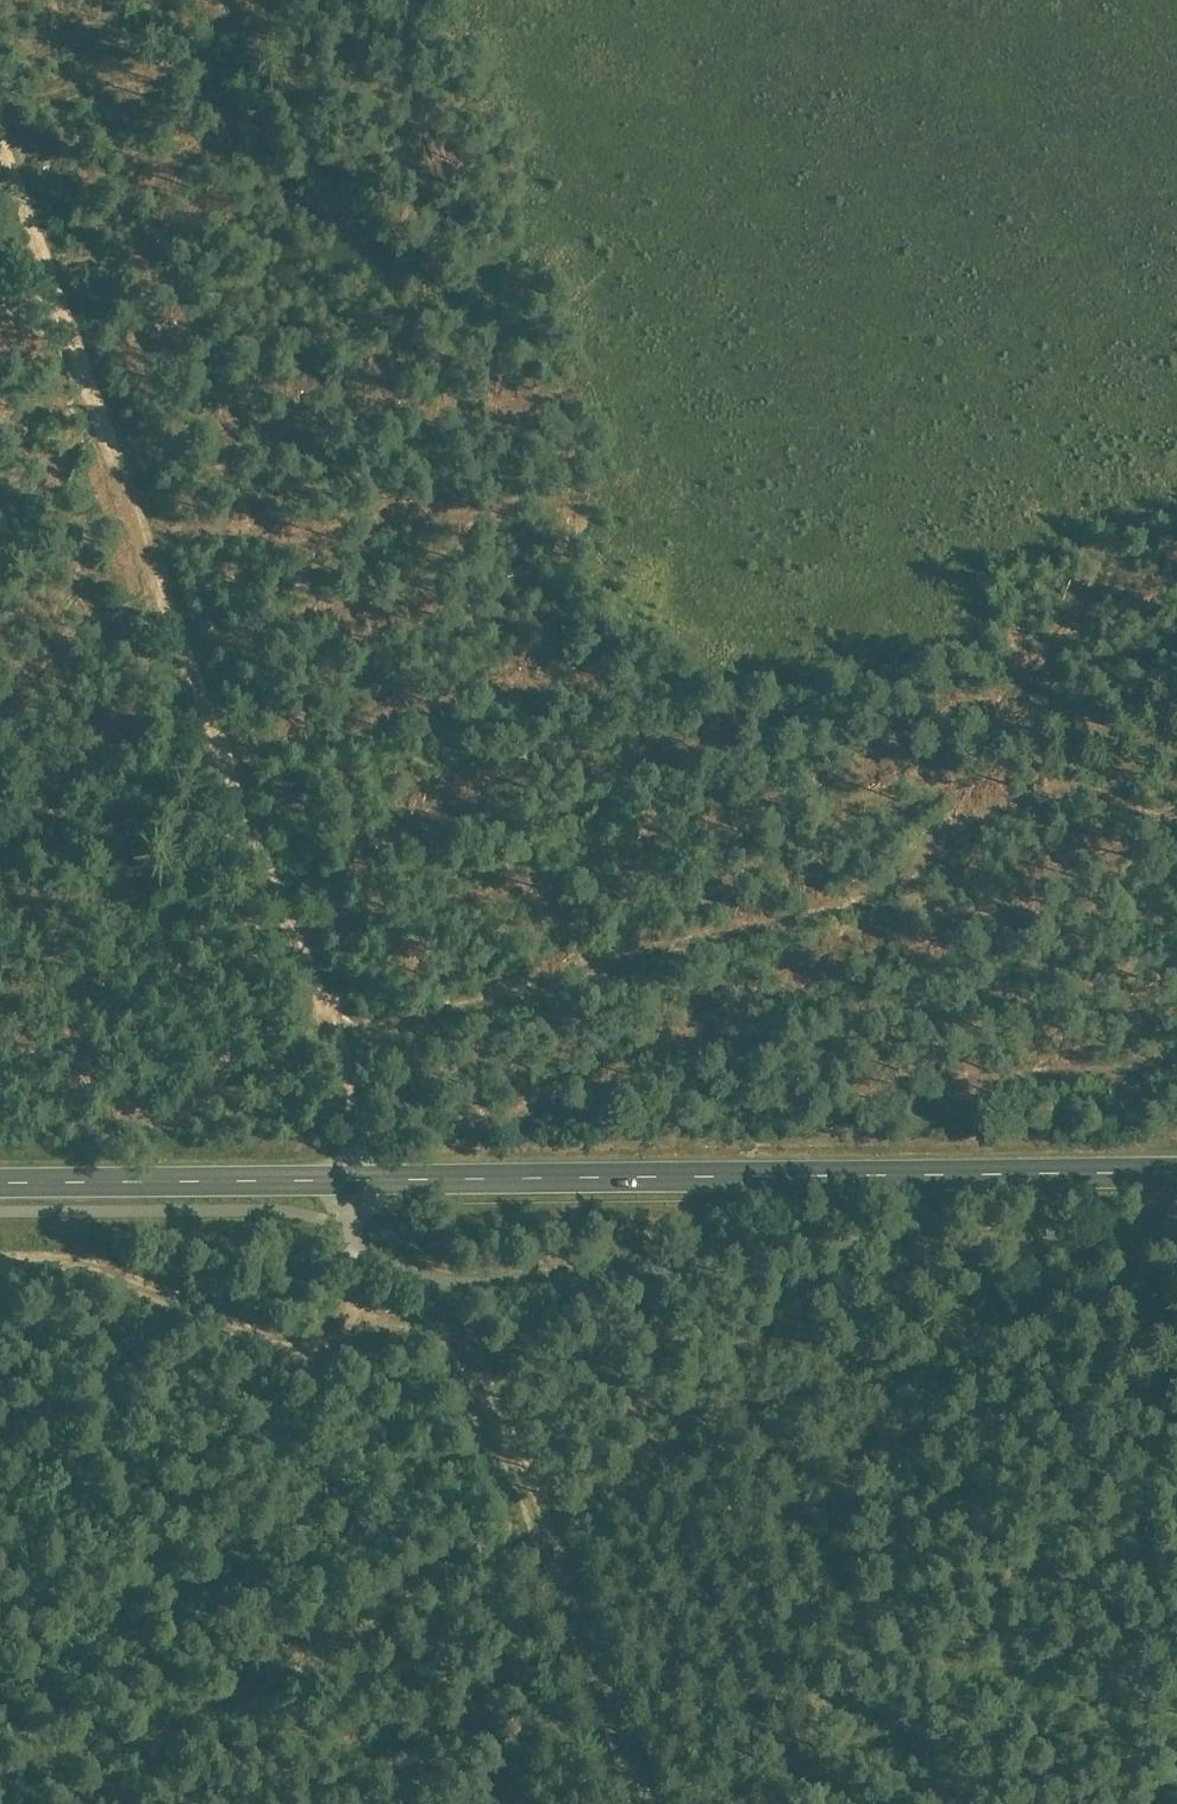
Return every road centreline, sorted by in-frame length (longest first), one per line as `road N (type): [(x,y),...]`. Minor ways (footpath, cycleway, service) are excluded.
road 1 (track): [(0,1266),(114,1263),(258,1325),(361,1303),(384,1184),(0,88)]
road 2 (tertiary): [(0,1187),(1176,1177)]
road 3 (track): [(361,1303),(426,1334),(484,1391),(645,1803)]

